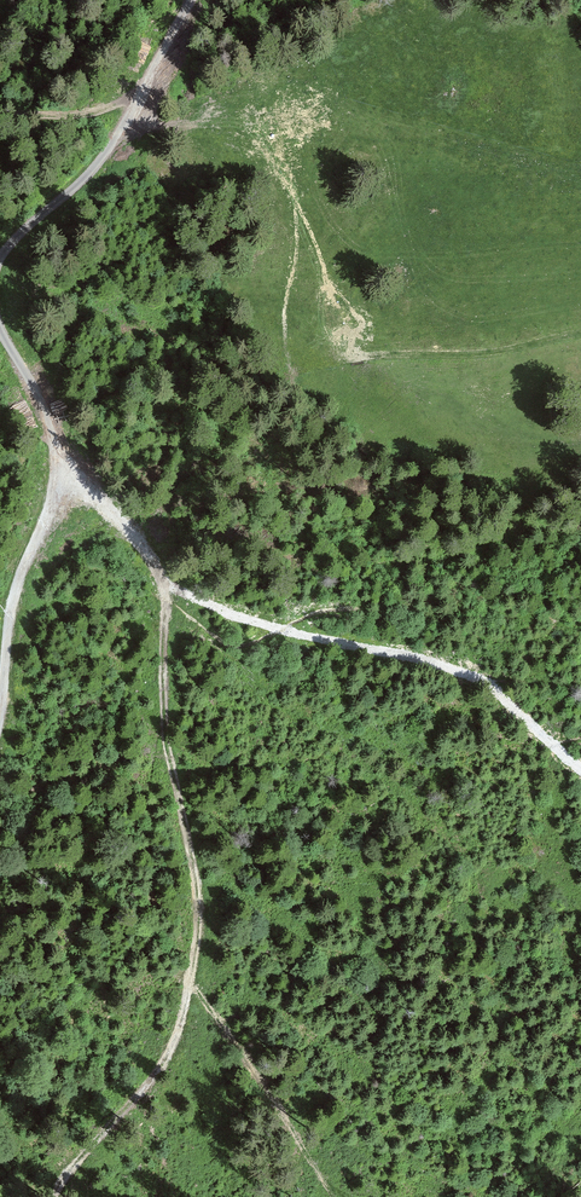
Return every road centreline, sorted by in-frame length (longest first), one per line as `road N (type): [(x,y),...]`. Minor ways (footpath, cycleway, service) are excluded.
road 1 (track): [(53,465),(124,527),(160,579),(163,709),(198,915),(176,1038),(144,1091),(55,1196)]
road 2 (unclassified): [(0,327),(54,448),(51,507),(7,624),(0,688)]
road 3 (unclassified): [(190,0),(96,165),(0,265)]

